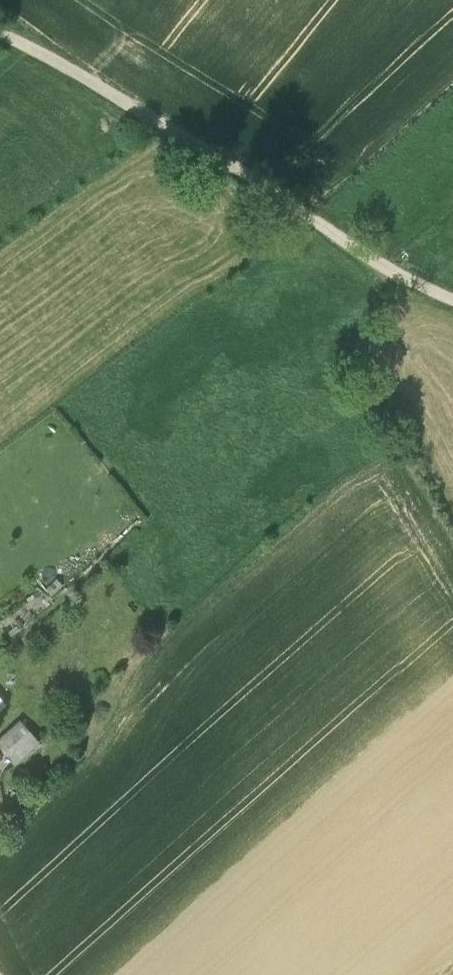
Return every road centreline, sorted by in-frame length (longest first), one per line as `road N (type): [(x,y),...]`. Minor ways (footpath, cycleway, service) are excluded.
road 1 (track): [(452,287),(94,73),(0,28)]

